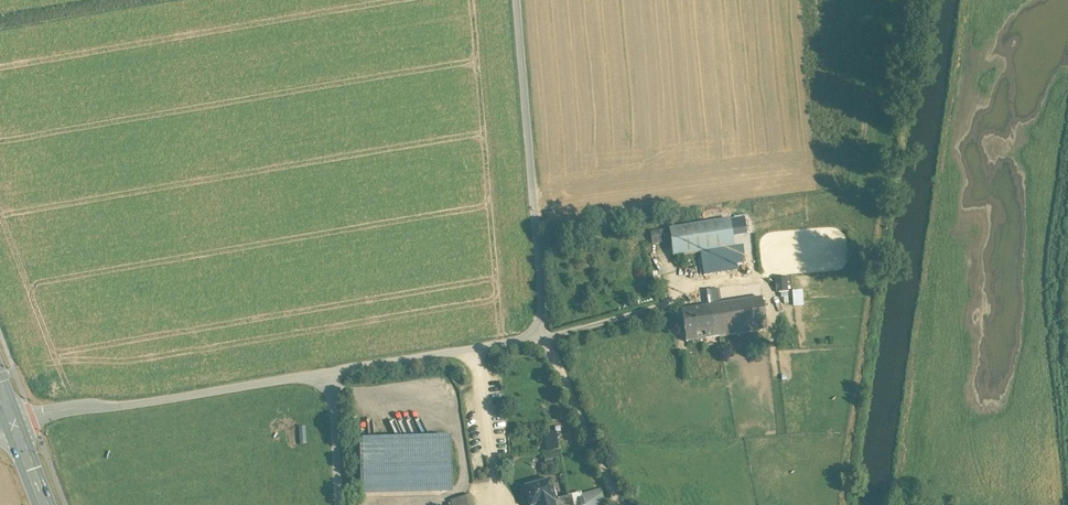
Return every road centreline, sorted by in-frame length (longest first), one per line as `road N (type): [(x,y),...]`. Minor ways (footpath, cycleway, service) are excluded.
road 1 (unclassified): [(14,423),(114,413),(546,337),(520,0)]
road 2 (track): [(620,504),(546,337)]

